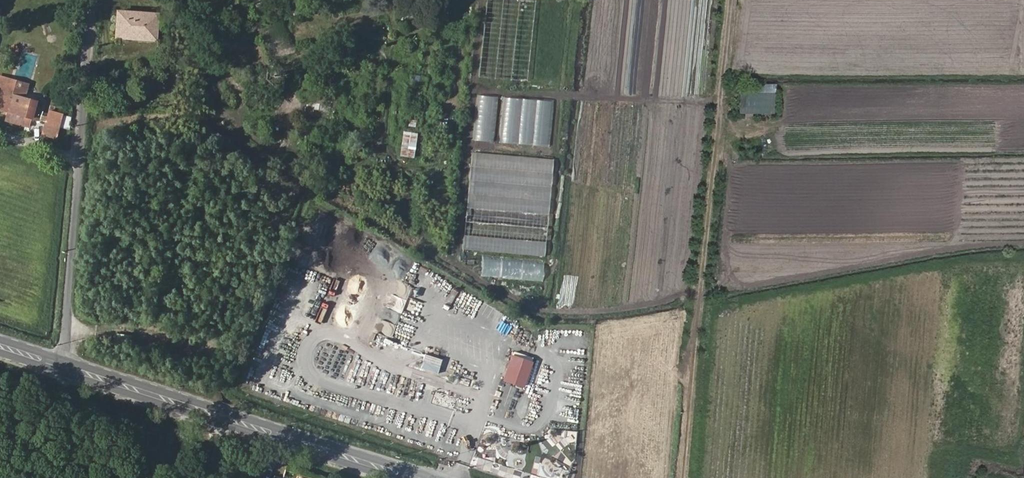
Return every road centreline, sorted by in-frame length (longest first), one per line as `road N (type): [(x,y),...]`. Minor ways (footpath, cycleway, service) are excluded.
road 1 (track): [(734,0),(681,477)]
road 2 (residential): [(96,0),(67,368)]
road 3 (primary): [(410,477),(67,368)]

